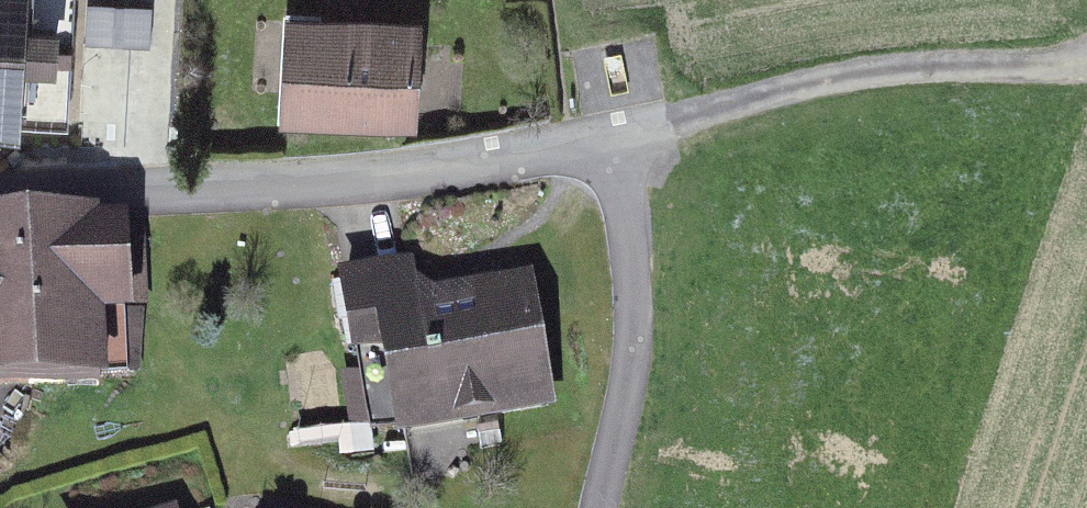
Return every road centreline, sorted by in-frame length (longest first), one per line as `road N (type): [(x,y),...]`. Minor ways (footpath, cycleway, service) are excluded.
road 1 (residential): [(0,201),(382,176),(577,141),(618,177),(640,347),(606,507)]
road 2 (track): [(577,141),(854,62),(1046,61),(1086,50)]

